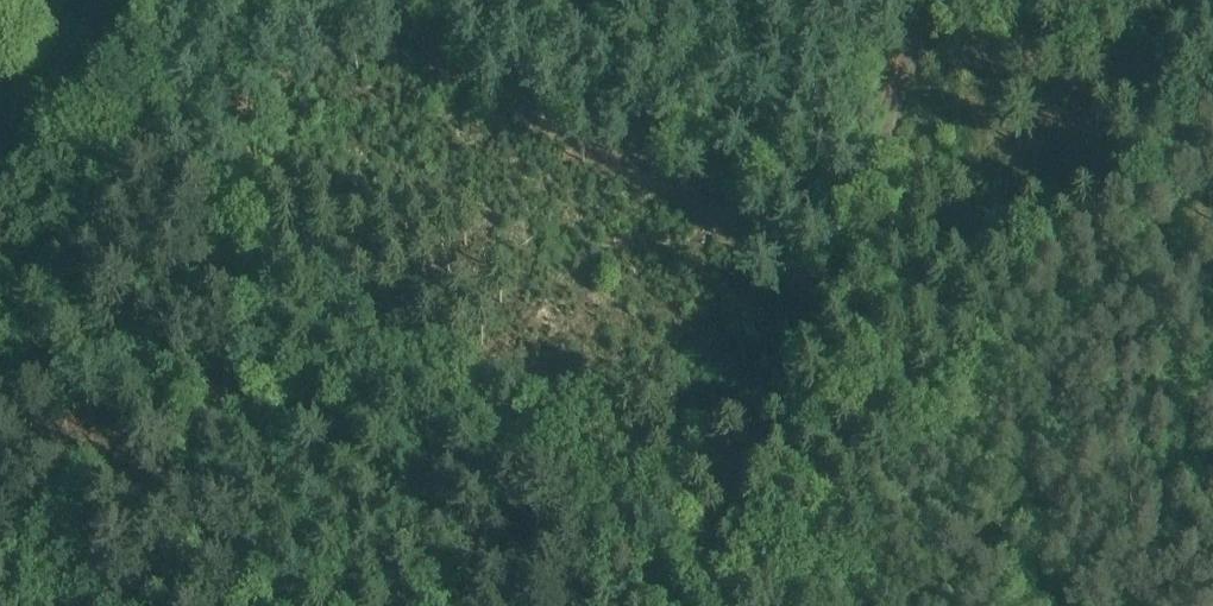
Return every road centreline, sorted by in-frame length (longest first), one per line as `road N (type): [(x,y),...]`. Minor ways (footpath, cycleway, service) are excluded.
road 1 (track): [(931,0),(686,605)]
road 2 (secondary): [(0,113),(85,0)]

